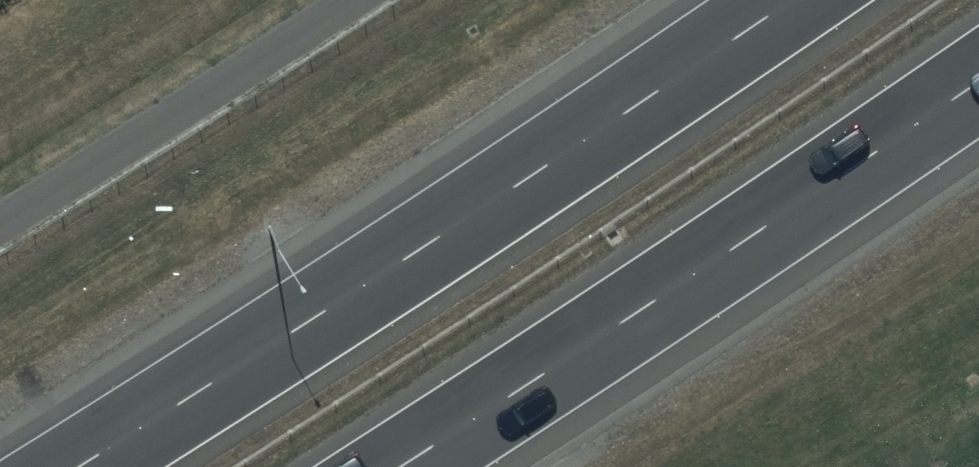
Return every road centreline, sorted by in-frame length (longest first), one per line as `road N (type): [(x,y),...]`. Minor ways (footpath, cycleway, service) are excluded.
road 1 (motorway): [(75,466),(792,0)]
road 2 (motorway): [(978,81),(400,466)]

